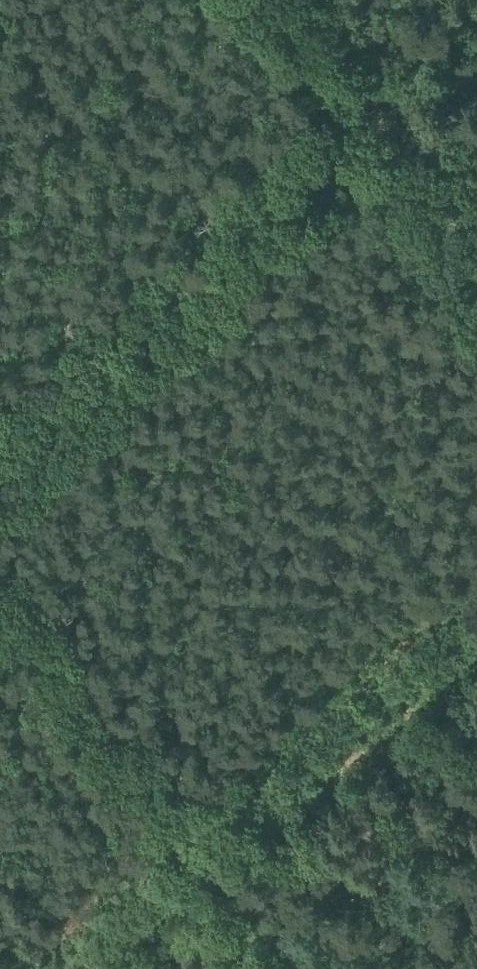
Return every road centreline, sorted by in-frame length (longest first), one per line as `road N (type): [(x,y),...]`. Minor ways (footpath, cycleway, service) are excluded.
road 1 (track): [(23,968),(476,586)]
road 2 (track): [(476,237),(287,0)]
road 3 (track): [(0,608),(179,838)]

